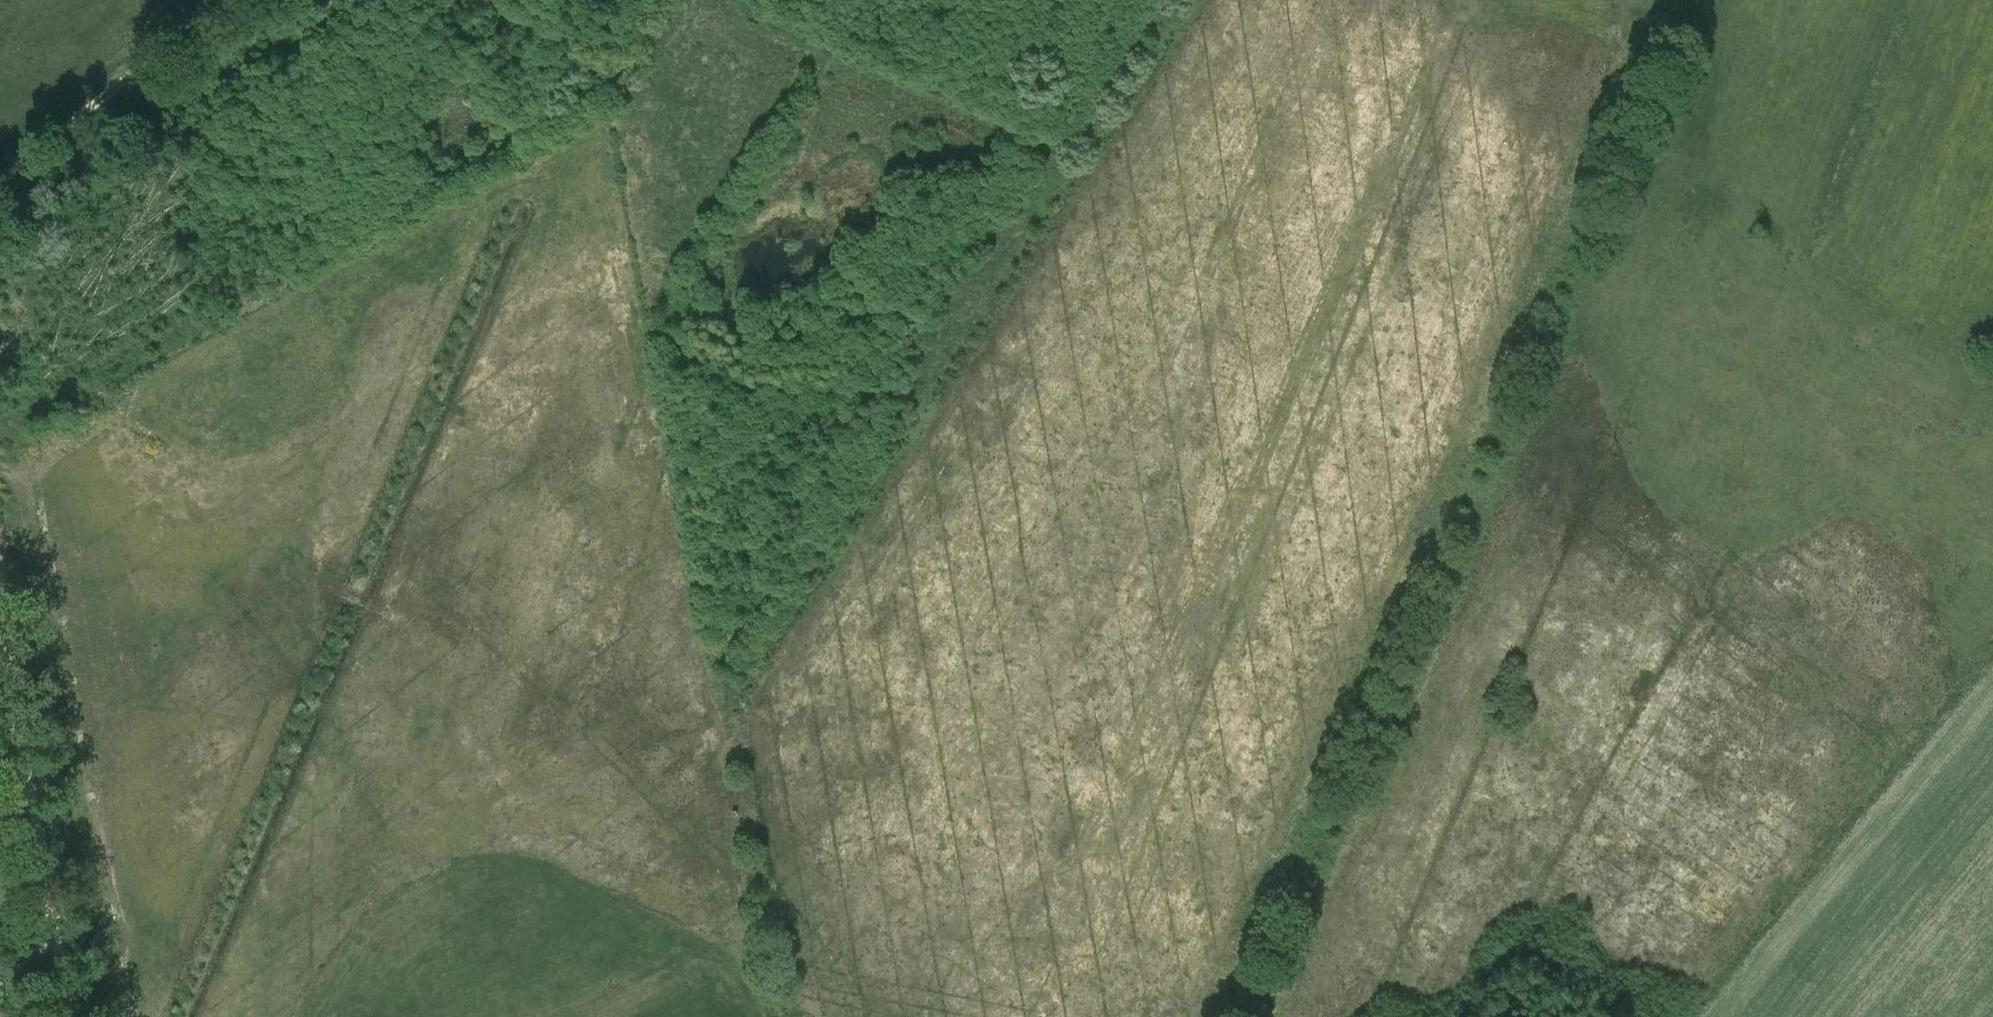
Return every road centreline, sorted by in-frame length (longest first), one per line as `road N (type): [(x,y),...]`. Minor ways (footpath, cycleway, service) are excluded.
road 1 (unclassified): [(70,1016),(0,620)]
road 2 (track): [(0,182),(219,0)]

